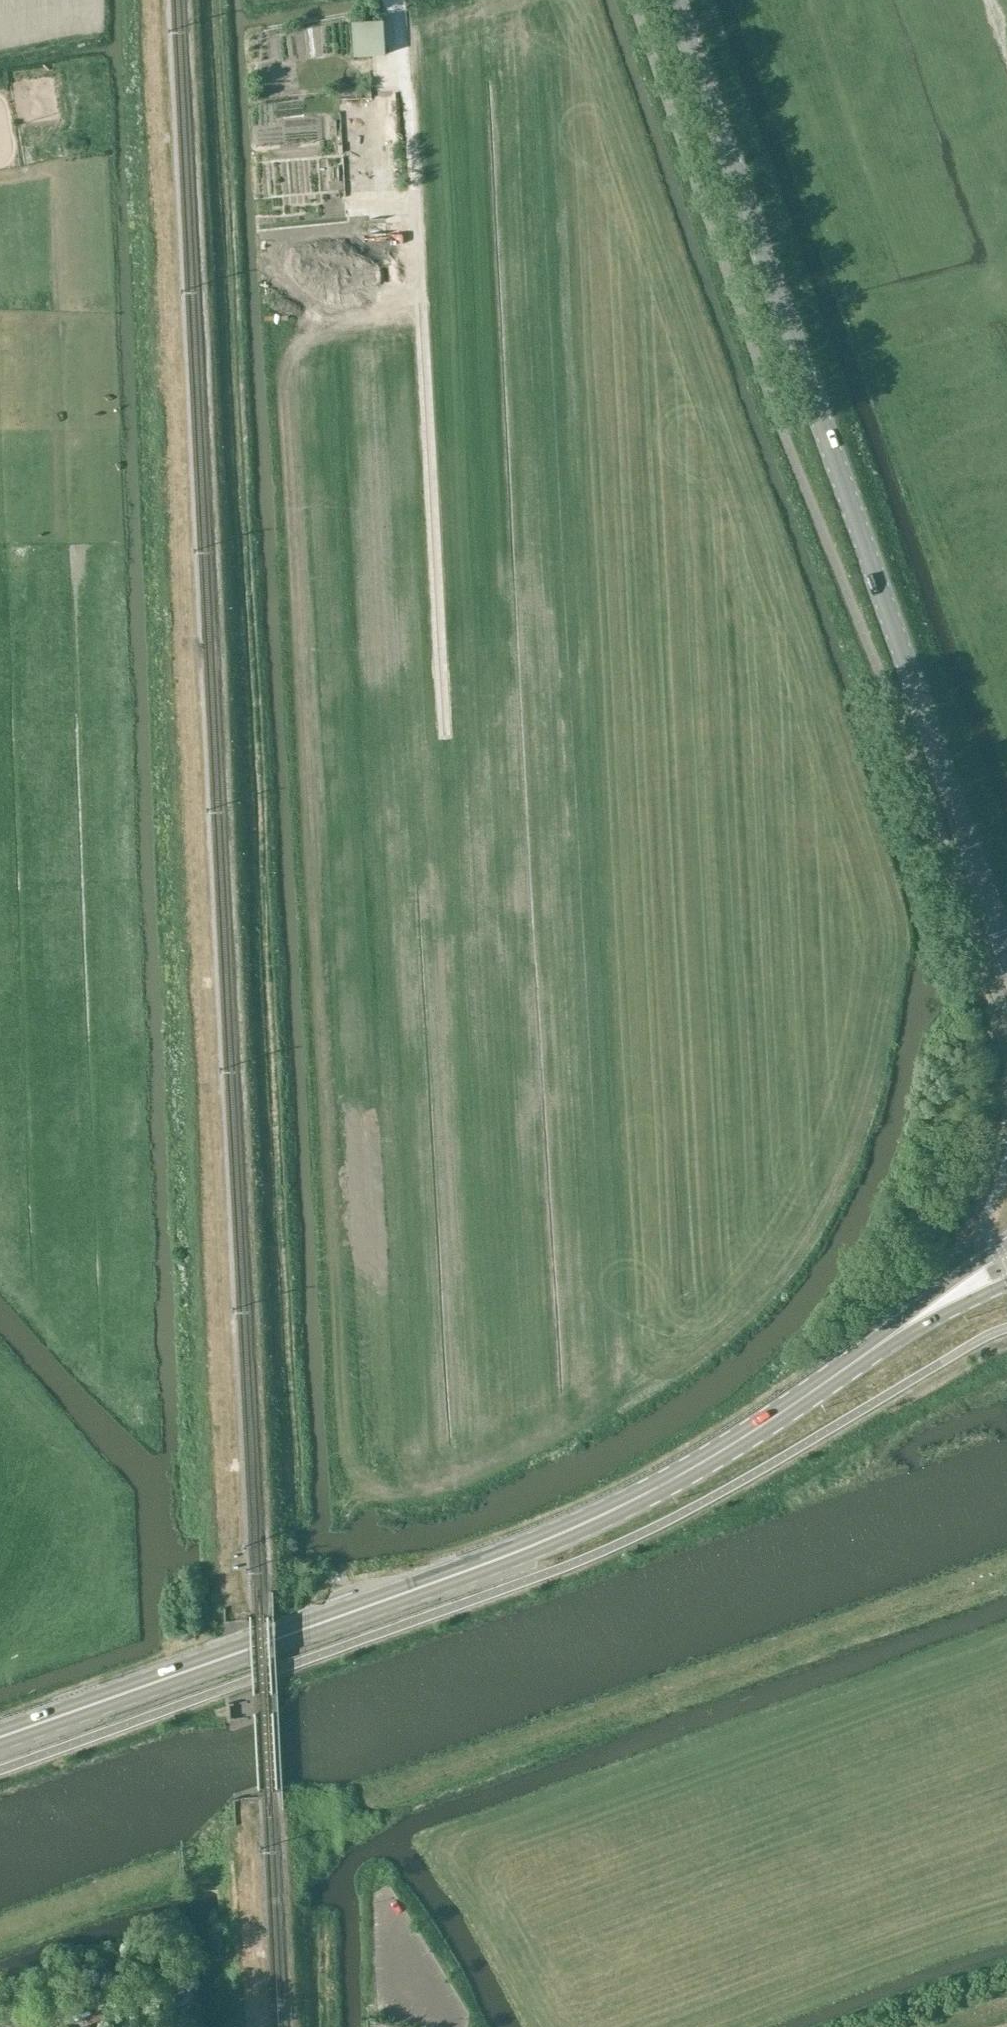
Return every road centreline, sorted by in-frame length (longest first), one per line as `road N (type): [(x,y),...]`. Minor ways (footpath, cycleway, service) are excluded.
road 1 (tertiary): [(1006,953),(676,0)]
road 2 (primary): [(0,1737),(594,1520),(744,1437),(876,1347)]
road 3 (track): [(393,0),(414,212)]
road 4 (primary): [(1006,1246),(876,1347)]
road 5 (primary): [(876,1347),(1006,1283)]

